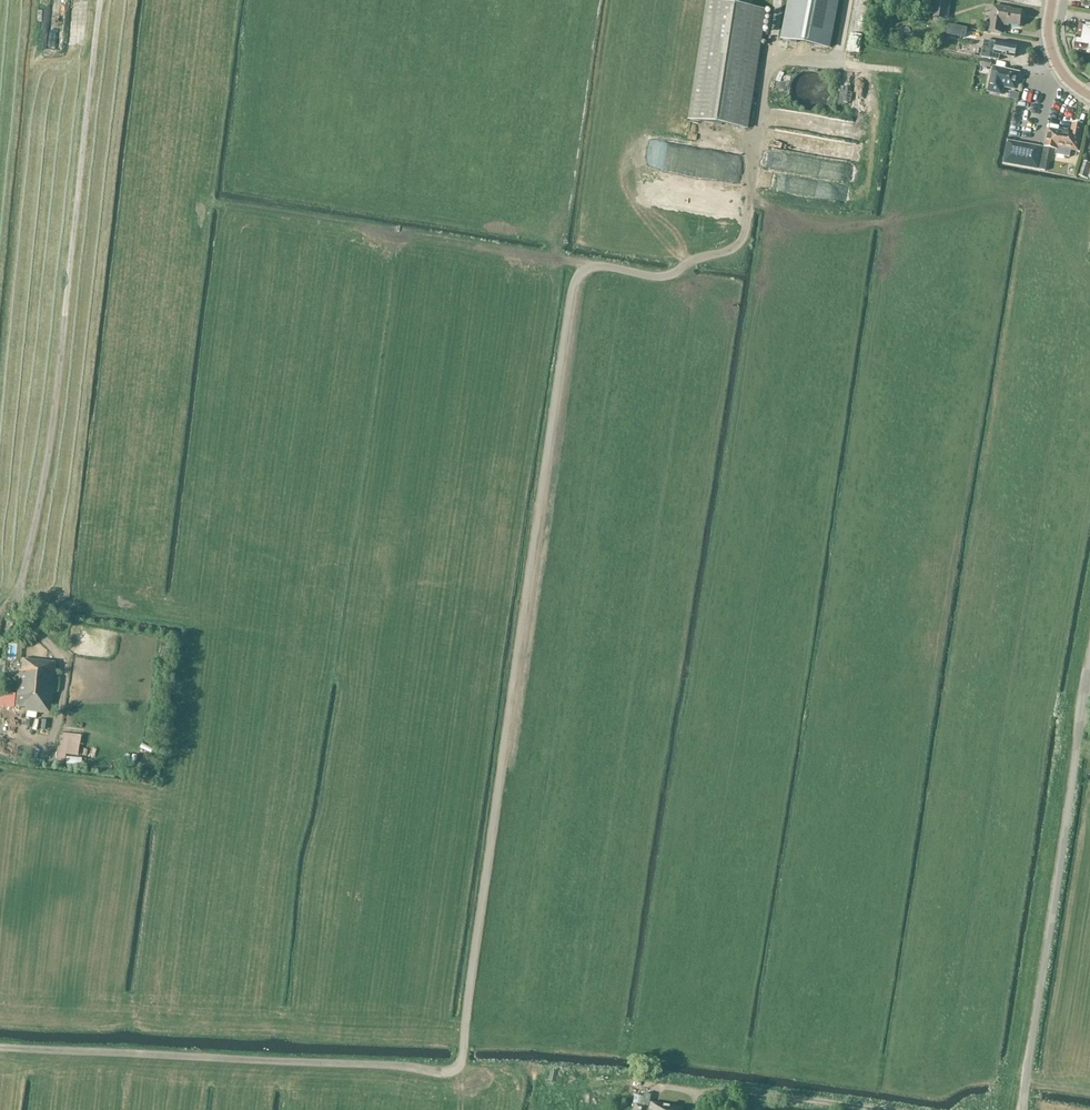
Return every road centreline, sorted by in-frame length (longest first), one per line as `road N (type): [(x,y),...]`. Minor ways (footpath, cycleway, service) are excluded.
road 1 (track): [(99,0),(31,514),(14,596),(0,616)]
road 2 (unclassified): [(1021,1109),(1089,662)]

